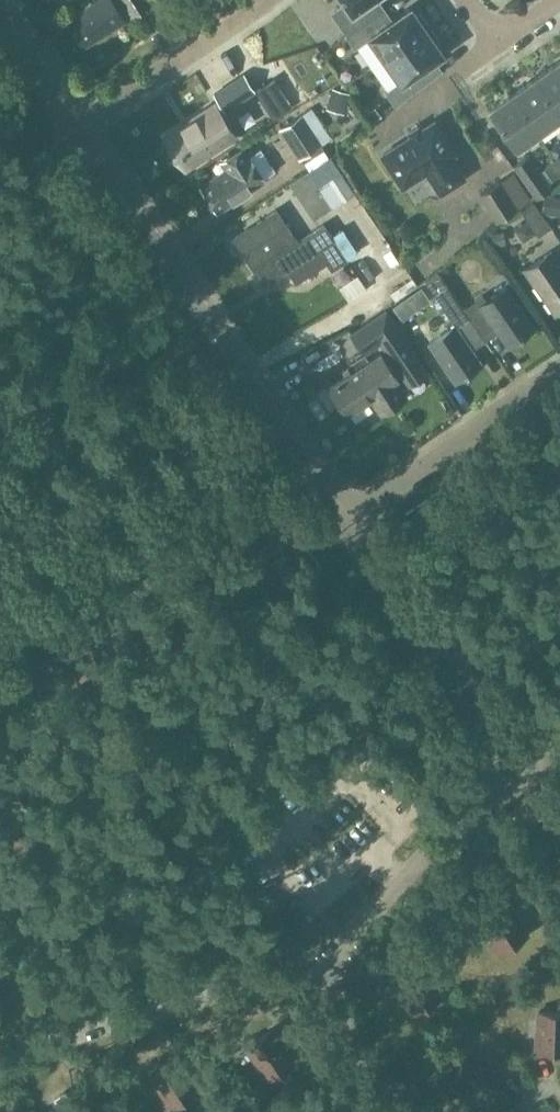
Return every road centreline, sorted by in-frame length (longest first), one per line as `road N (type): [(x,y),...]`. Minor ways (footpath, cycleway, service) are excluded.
road 1 (tertiary): [(346,518),(83,130)]
road 2 (unclassified): [(322,965),(0,1060)]
road 3 (residential): [(346,518),(559,373)]
road 4 (unclassified): [(496,789),(322,965)]
road 5 (residential): [(259,0),(83,130)]
road 6 (unclassified): [(476,711),(475,688),(393,566),(368,549)]
road 7 (unclassified): [(368,549),(379,583),(463,706),(476,711)]
road 8 (unclassified): [(322,965),(360,1053),(400,1111)]
road 9 (tertiary): [(83,130),(0,7)]

